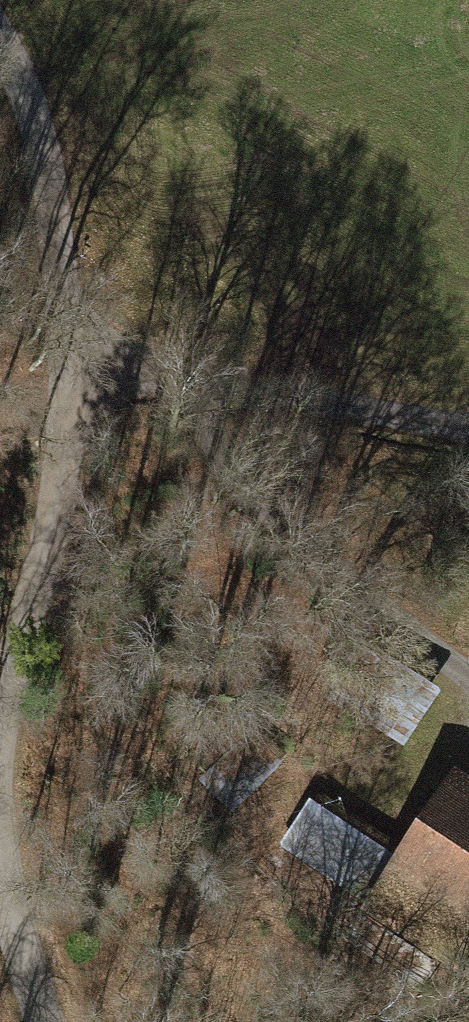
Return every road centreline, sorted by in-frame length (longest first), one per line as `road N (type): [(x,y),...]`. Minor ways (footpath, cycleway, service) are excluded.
road 1 (unclassified): [(66,338),(179,394),(268,512),(388,622),(468,678)]
road 2 (unclassified): [(66,338),(61,451),(35,585),(0,703)]
road 3 (track): [(0,48),(27,97),(47,178),(66,338)]
road 4 (unclassified): [(0,857),(43,1021)]

